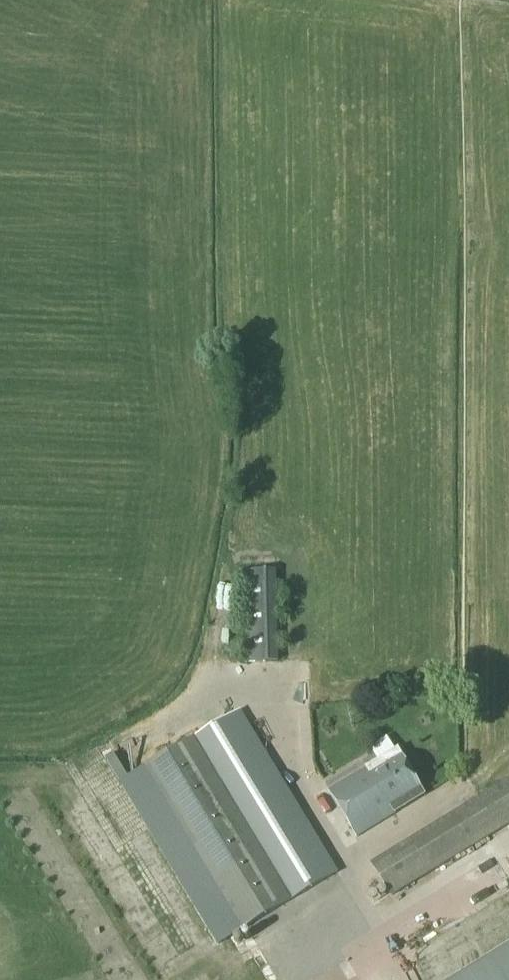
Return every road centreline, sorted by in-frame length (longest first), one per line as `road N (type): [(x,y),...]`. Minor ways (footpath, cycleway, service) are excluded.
road 1 (track): [(460,0),(462,791),(354,859),(320,923)]

